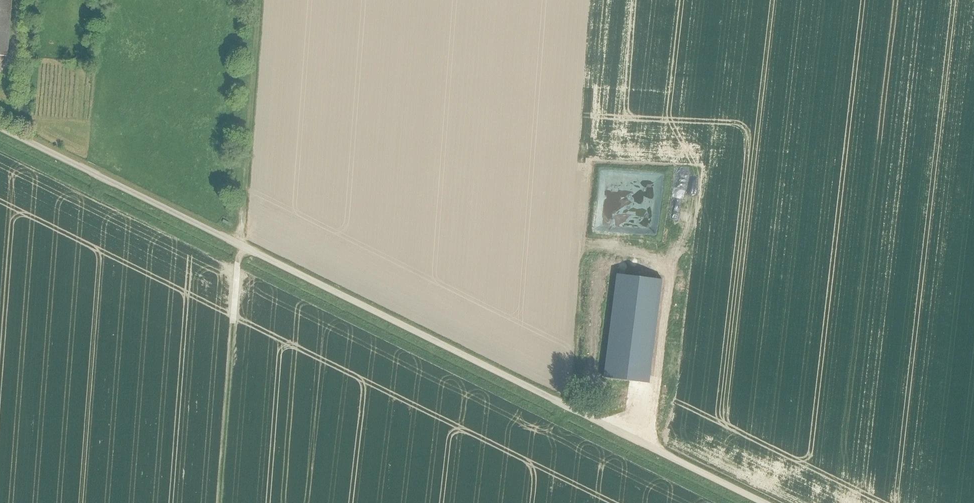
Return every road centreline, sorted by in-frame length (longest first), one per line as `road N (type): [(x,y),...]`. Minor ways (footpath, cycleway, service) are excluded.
road 1 (unclassified): [(764,502),(0,128)]

